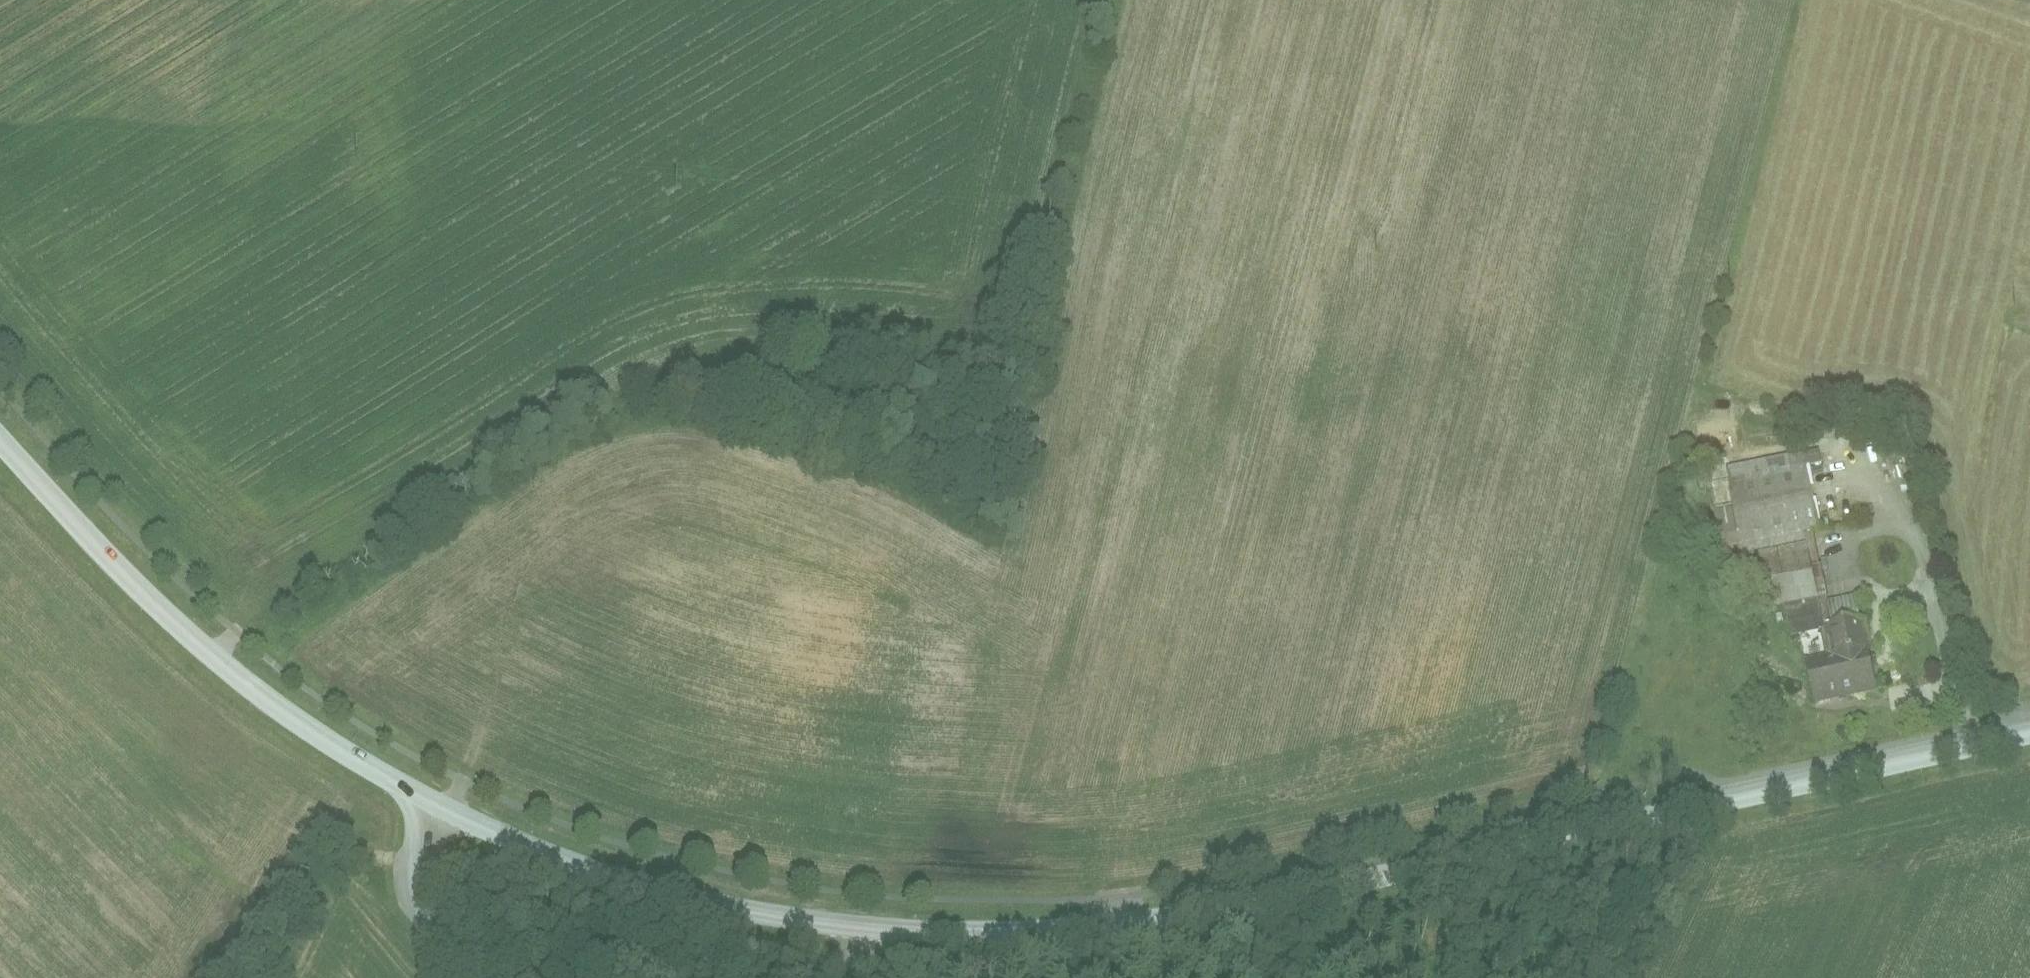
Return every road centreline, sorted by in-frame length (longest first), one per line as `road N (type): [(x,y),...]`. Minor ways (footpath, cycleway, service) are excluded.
road 1 (tertiary): [(2029,734),(1111,929),(957,936),(759,911),(561,865),(442,809)]
road 2 (tertiary): [(442,809),(209,658),(0,439)]
road 3 (unclassified): [(467,977),(415,918),(404,891),(412,853),(442,809)]

